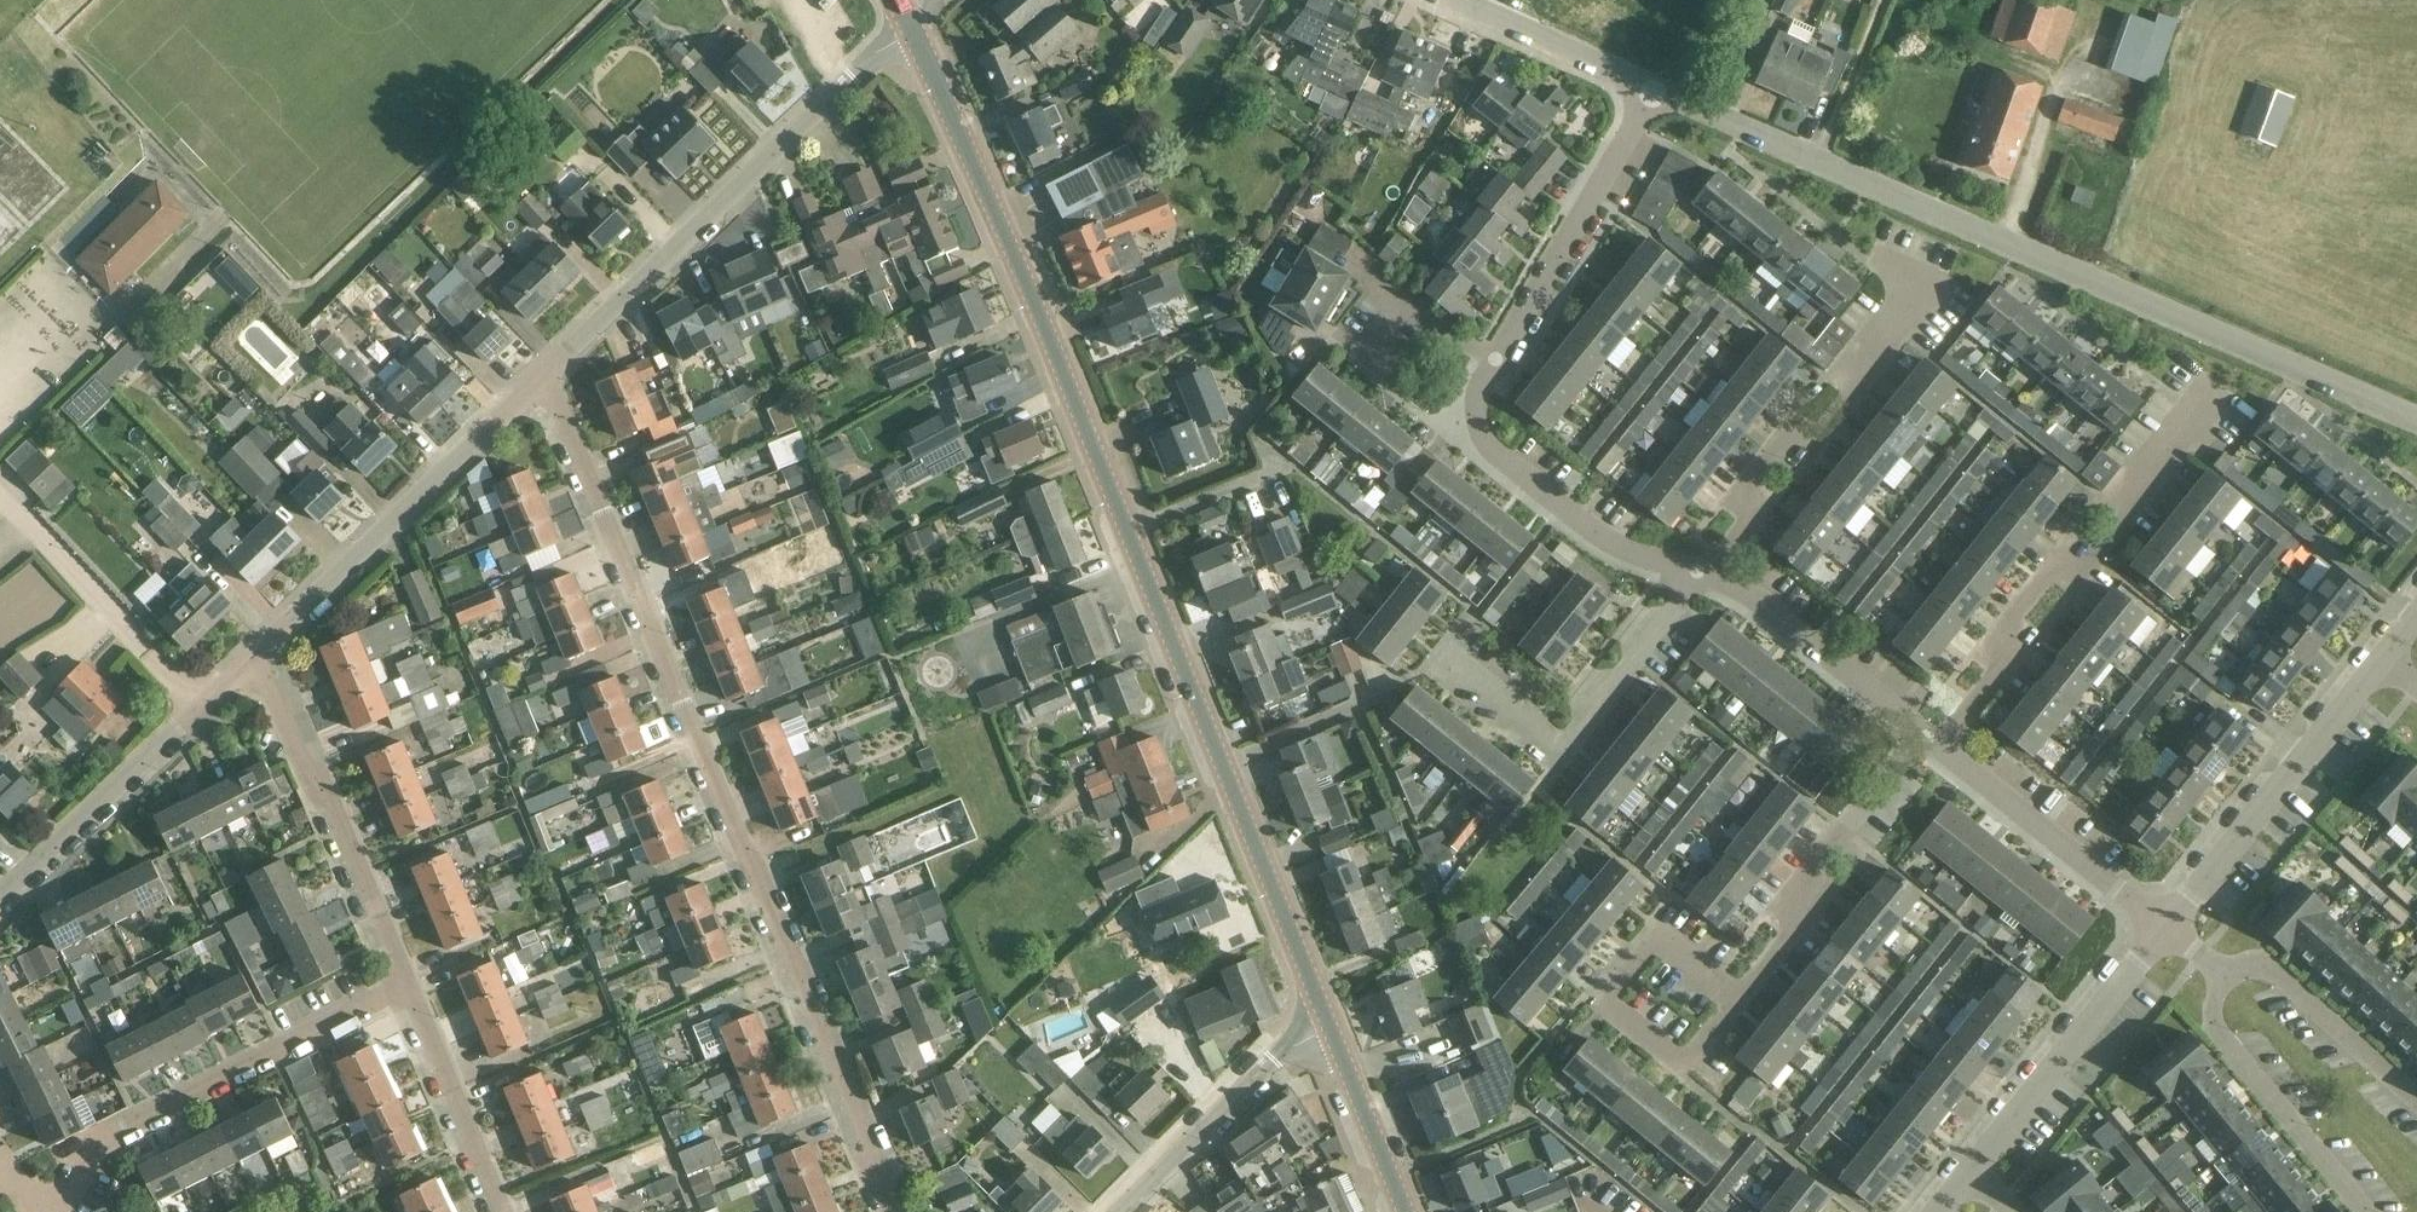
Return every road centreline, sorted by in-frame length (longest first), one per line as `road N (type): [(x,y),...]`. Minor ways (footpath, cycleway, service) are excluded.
road 1 (secondary): [(1330,1027),(1051,339),(915,33)]
road 2 (residential): [(545,370),(856,1101),(888,1211)]
road 3 (unclassified): [(2416,423),(1654,88)]
road 4 (unclassified): [(545,370),(852,71),(915,33)]
road 5 (residential): [(1929,744),(2199,400)]
road 6 (residential): [(51,1211),(110,1142),(408,983)]
road 7 (unclassified): [(261,649),(545,370)]
road 8 (residential): [(1702,571),(1932,274)]
road 9 (residential): [(1444,657),(1559,745),(1702,571)]
road 10 (residential): [(408,983),(329,796),(312,781),(261,649)]
road 11 (unclassified): [(0,897),(261,649)]
road 12 (residential): [(1702,571),(1628,550),(1488,449),(1474,403),(1494,359)]
road 13 (residential): [(2168,928),(2386,661)]
road 14 (residential): [(1733,1002),(1929,744)]
road 15 (residential): [(1968,1172),(2168,928)]
road 16 (residential): [(1494,359),(1654,88)]
road 17 (residential): [(2168,928),(1929,744)]
road 18 (residential): [(2368,1211),(2219,1038),(2217,968)]
road 19 (track): [(0,496),(200,707)]
road 20 (residential): [(1929,744),(1744,588),(1702,571)]
road 21 (residential): [(1733,1002),(1658,938),(1605,1000),(1682,1066)]
road 22 (residential): [(1125,1211),(1292,1042),(1330,1027)]
road 23 (residential): [(2416,1105),(2268,972),(2217,968)]
road 24 (residential): [(505,1211),(408,983)]
road 25 (unclassified): [(1654,88),(1457,0)]
road 26 (secondary): [(1404,1211),(1330,1027)]

